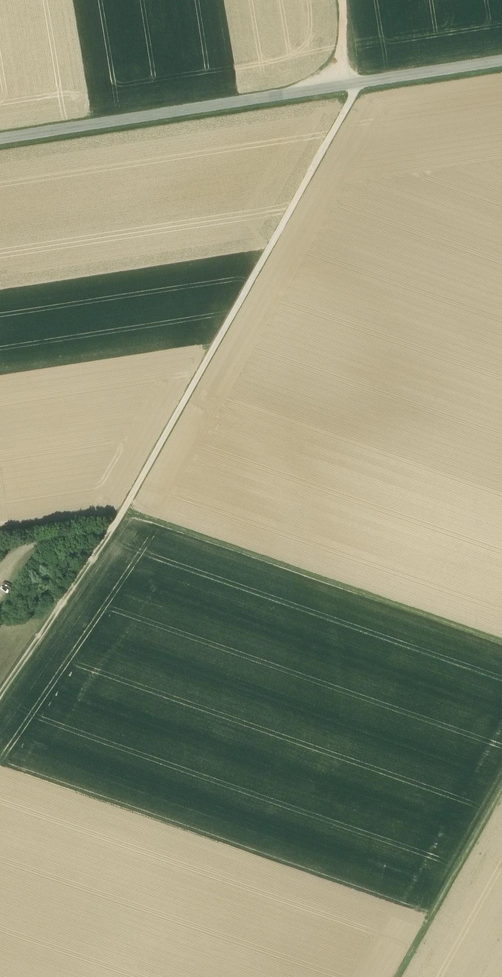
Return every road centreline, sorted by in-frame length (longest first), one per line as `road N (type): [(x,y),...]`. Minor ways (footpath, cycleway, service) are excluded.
road 1 (tertiary): [(0,140),(501,60)]
road 2 (track): [(126,507),(501,640)]
road 3 (track): [(399,976),(501,789)]
road 4 (track): [(0,698),(110,531)]
road 5 (track): [(0,531),(120,516)]

